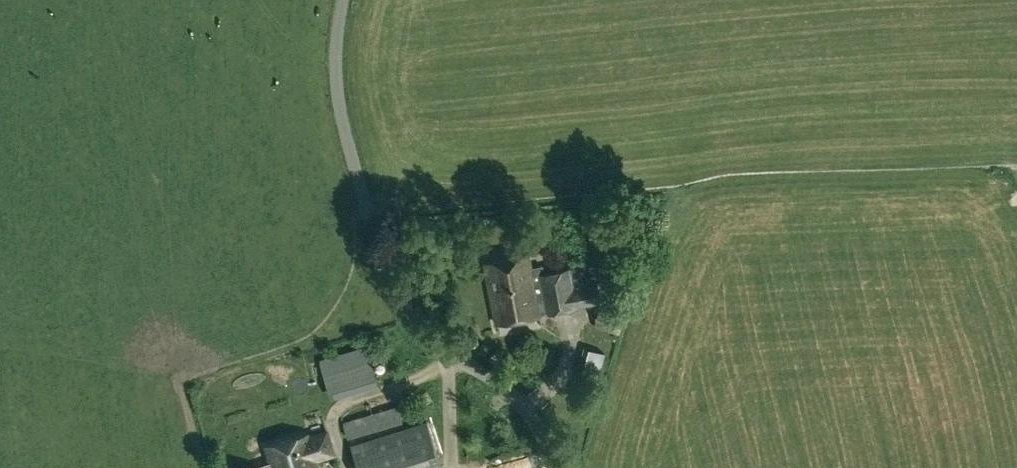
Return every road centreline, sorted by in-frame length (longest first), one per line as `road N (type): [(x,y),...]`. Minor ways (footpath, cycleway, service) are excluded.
road 1 (unclassified): [(554,467),(528,412),(409,310),(375,243),(336,79),(342,0)]

